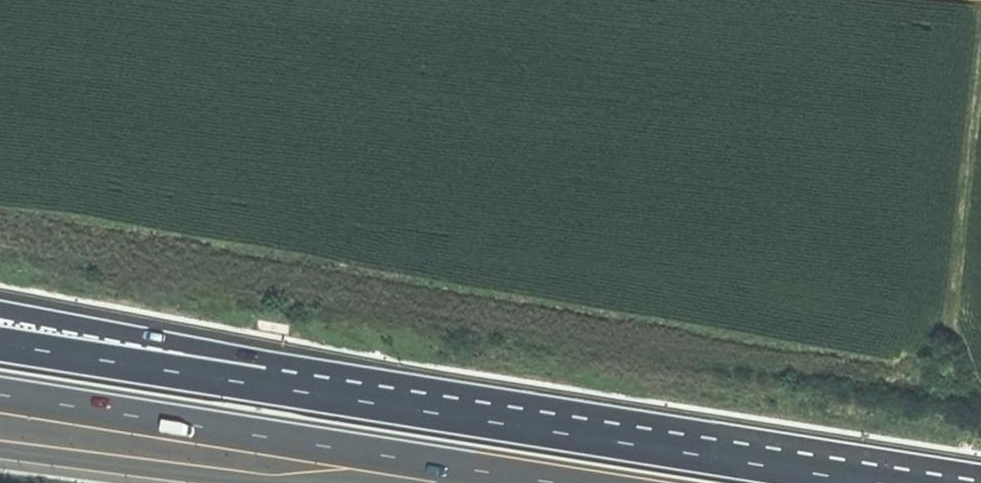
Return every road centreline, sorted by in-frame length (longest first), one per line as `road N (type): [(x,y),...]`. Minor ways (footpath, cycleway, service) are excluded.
road 1 (trunk): [(580,436),(263,358),(0,310)]
road 2 (trunk): [(580,436),(0,344)]
road 3 (trunk): [(0,395),(555,482)]
road 4 (trunk): [(877,482),(580,436)]
road 5 (trunk): [(0,448),(273,482)]
road 6 (track): [(980,96),(954,355)]

